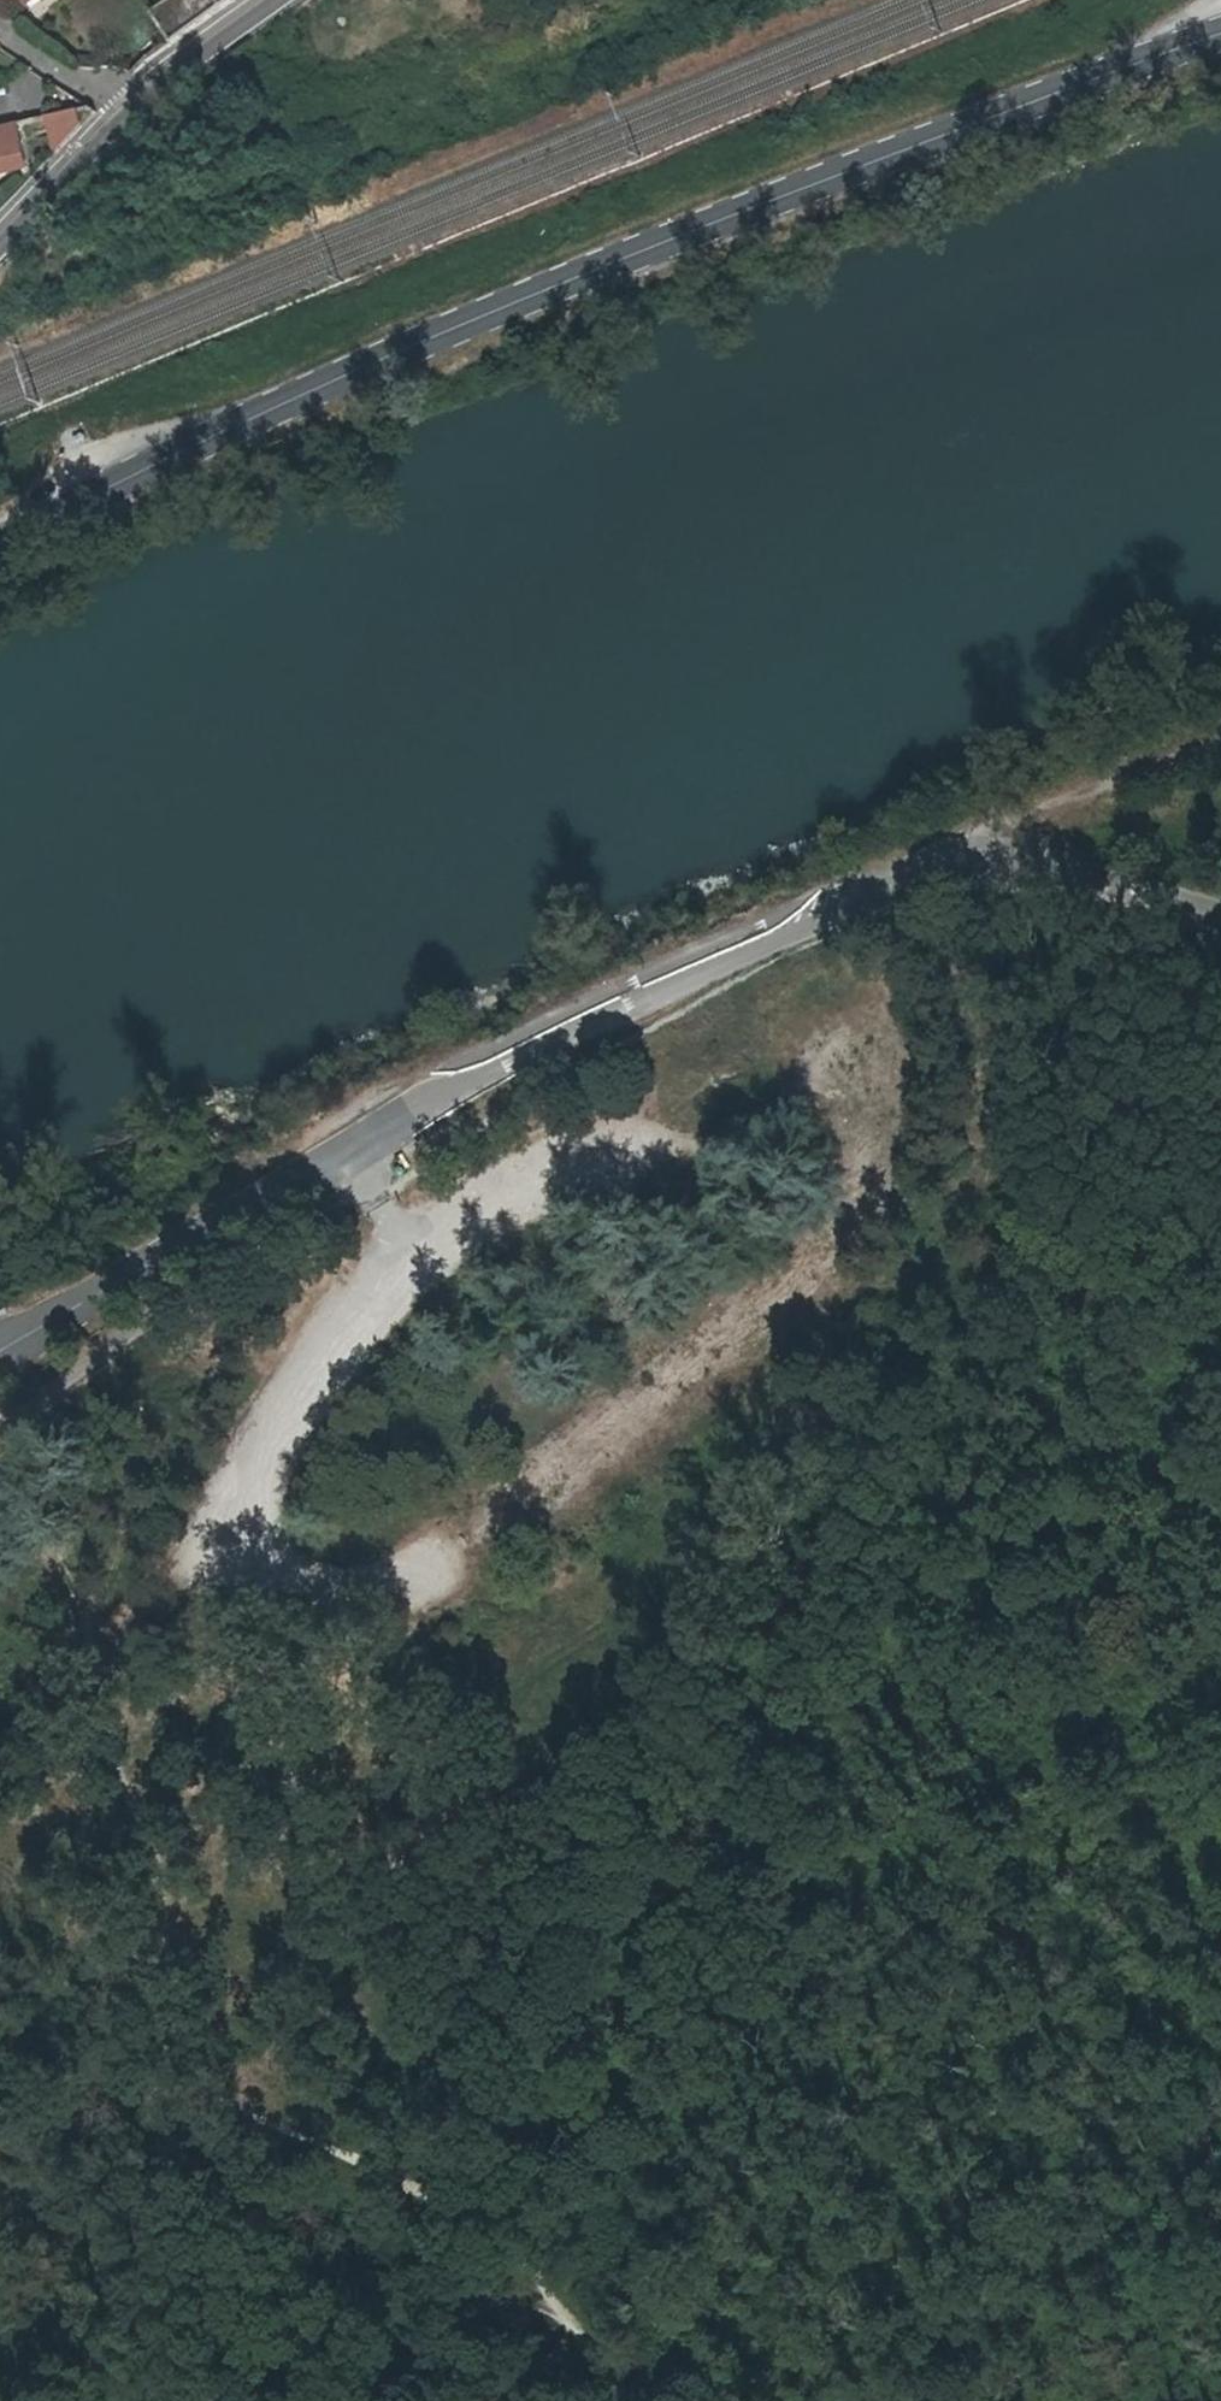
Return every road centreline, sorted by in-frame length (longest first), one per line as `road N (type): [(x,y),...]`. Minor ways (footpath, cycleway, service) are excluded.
road 1 (unclassified): [(1220,917),(1111,876),(1003,865),(880,893),(527,1045),(0,1353)]
road 2 (unclassified): [(0,545),(260,412),(1085,78),(1220,34)]
road 3 (residential): [(0,245),(169,75),(270,0)]

